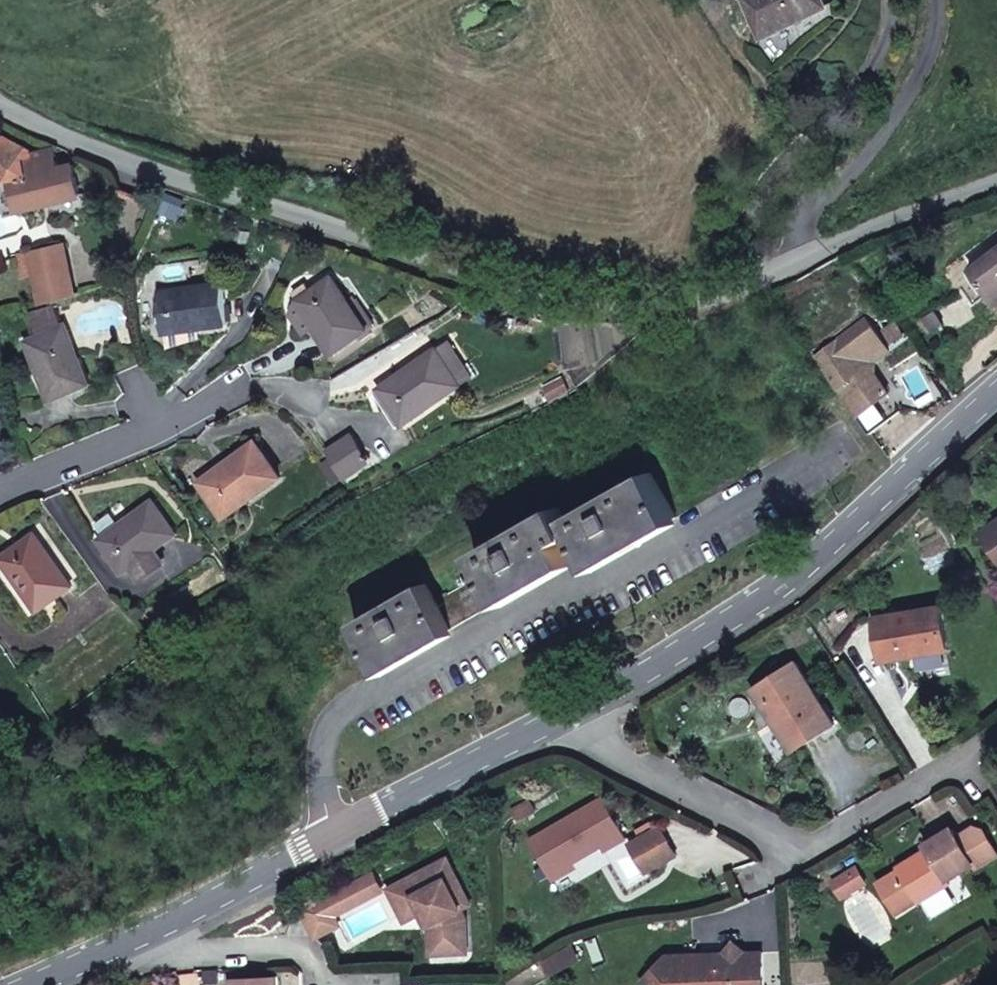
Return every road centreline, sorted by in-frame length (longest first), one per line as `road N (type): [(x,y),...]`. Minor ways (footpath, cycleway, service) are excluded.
road 1 (unclassified): [(948,0),(929,84),(866,180),(810,246),(753,284),(675,303),(575,304),(483,282),(88,149),(0,105)]
road 2 (secondary): [(996,392),(785,585),(567,715)]
road 3 (residential): [(699,526),(348,704),(331,746),(337,828)]
road 4 (residential): [(567,715),(781,848),(886,809),(996,734)]
road 5 (secondary): [(337,828),(24,984)]
road 6 (residential): [(0,492),(243,393)]
road 7 (secondary): [(567,715),(337,828)]

